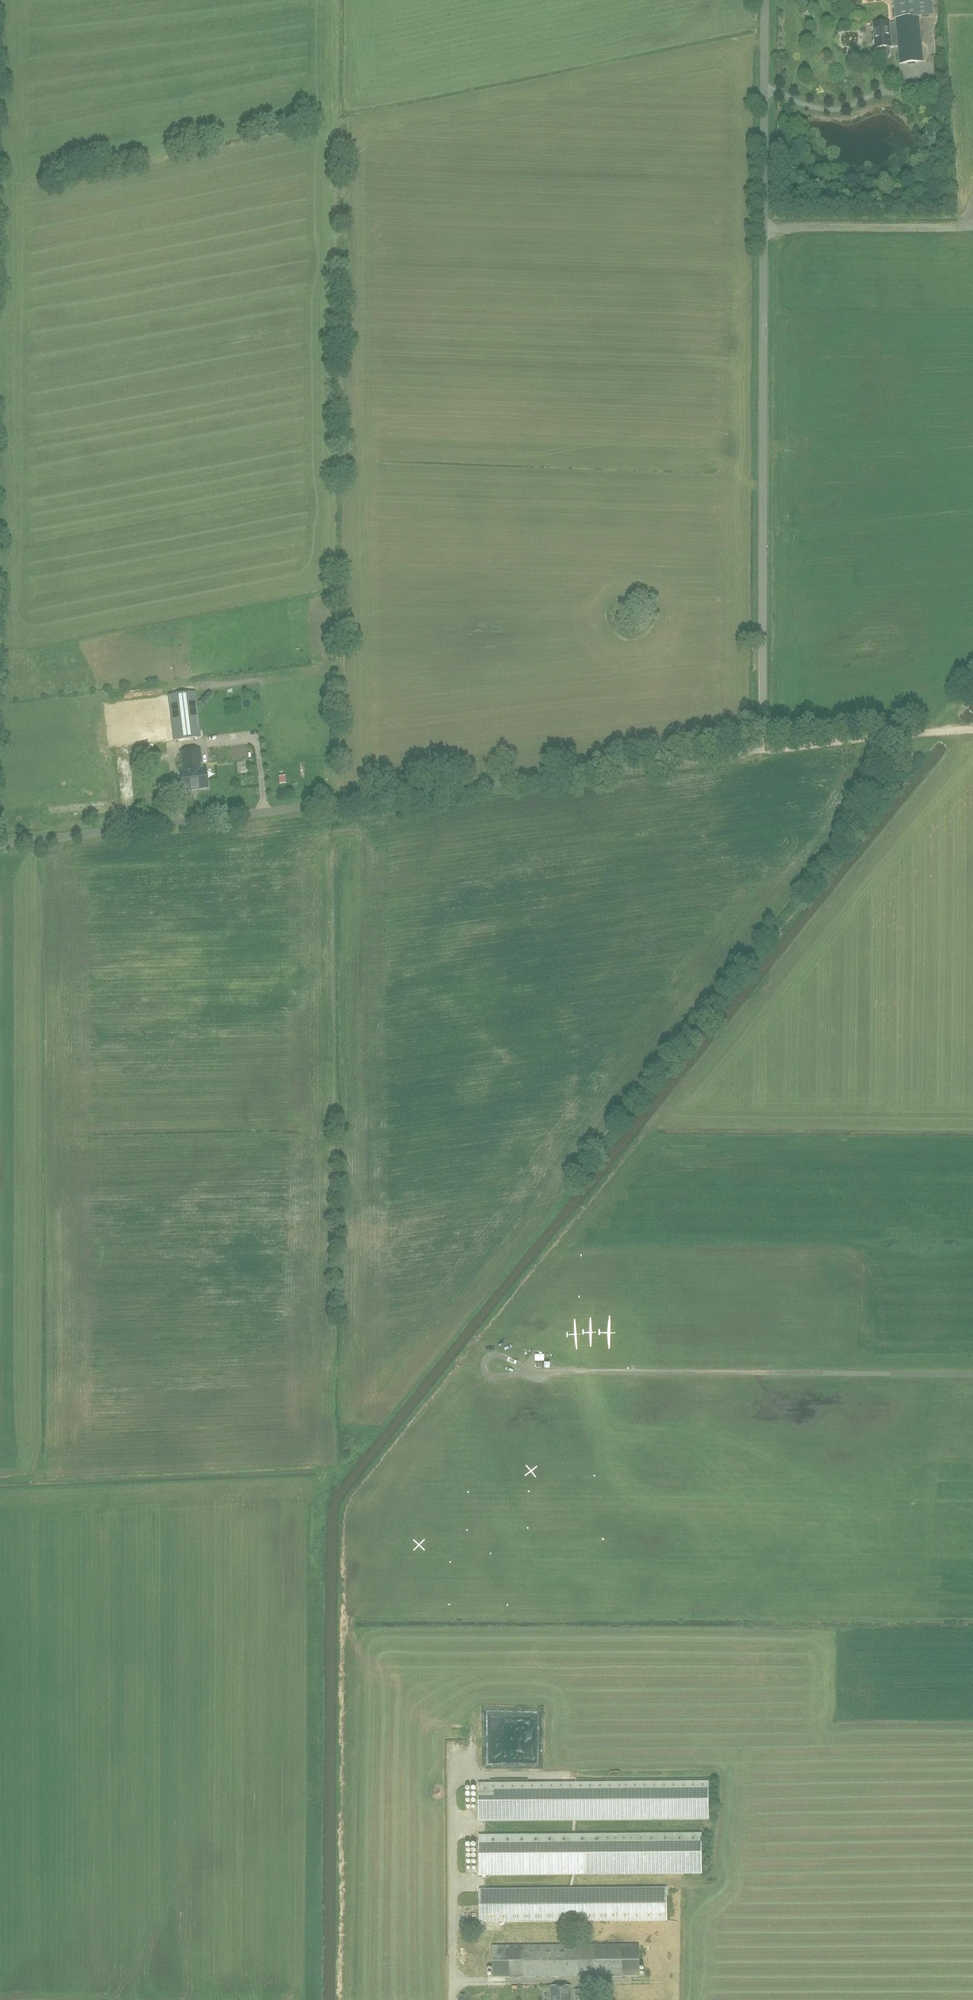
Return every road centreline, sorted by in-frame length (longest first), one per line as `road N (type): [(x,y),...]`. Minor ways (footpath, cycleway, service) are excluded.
road 1 (unclassified): [(0,843),(761,743),(764,0)]
road 2 (track): [(972,728),(761,743)]

